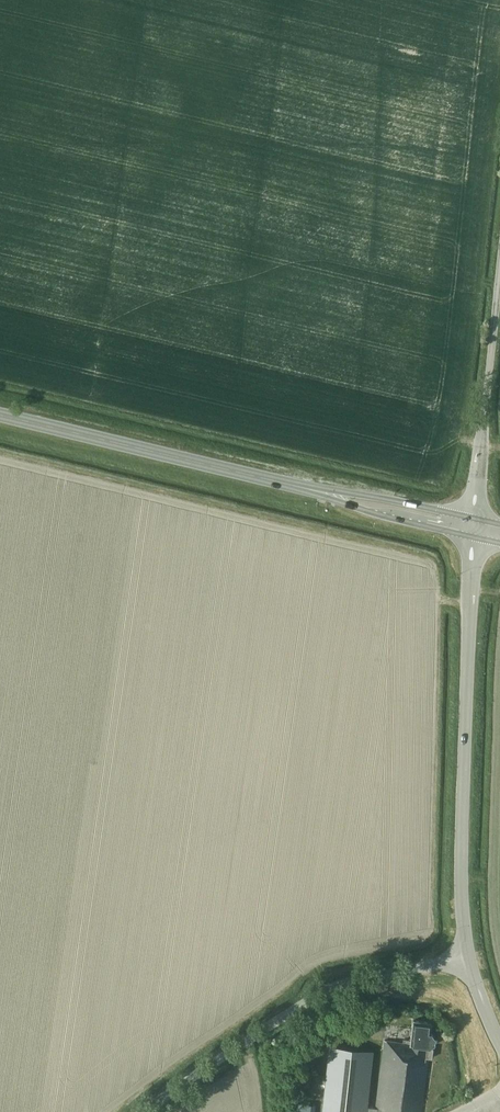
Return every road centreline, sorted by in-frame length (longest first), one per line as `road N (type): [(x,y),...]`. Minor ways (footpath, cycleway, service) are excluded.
road 1 (primary): [(473,526),(0,413)]
road 2 (tertiary): [(469,955),(461,875),(473,526)]
road 3 (tertiary): [(144,1111),(302,1004),(343,985),(469,955)]
road 4 (unclassified): [(473,526),(499,271)]

